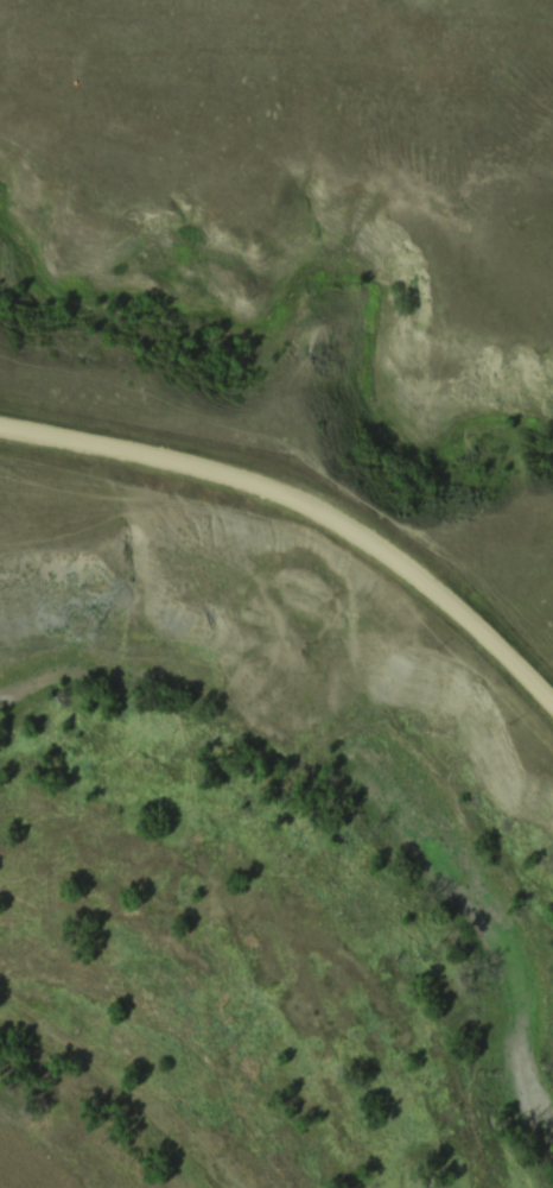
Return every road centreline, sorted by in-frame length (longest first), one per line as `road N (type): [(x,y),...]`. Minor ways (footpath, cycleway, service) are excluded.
road 1 (residential): [(552,708),(433,588),(332,514),(269,487),(0,431)]

